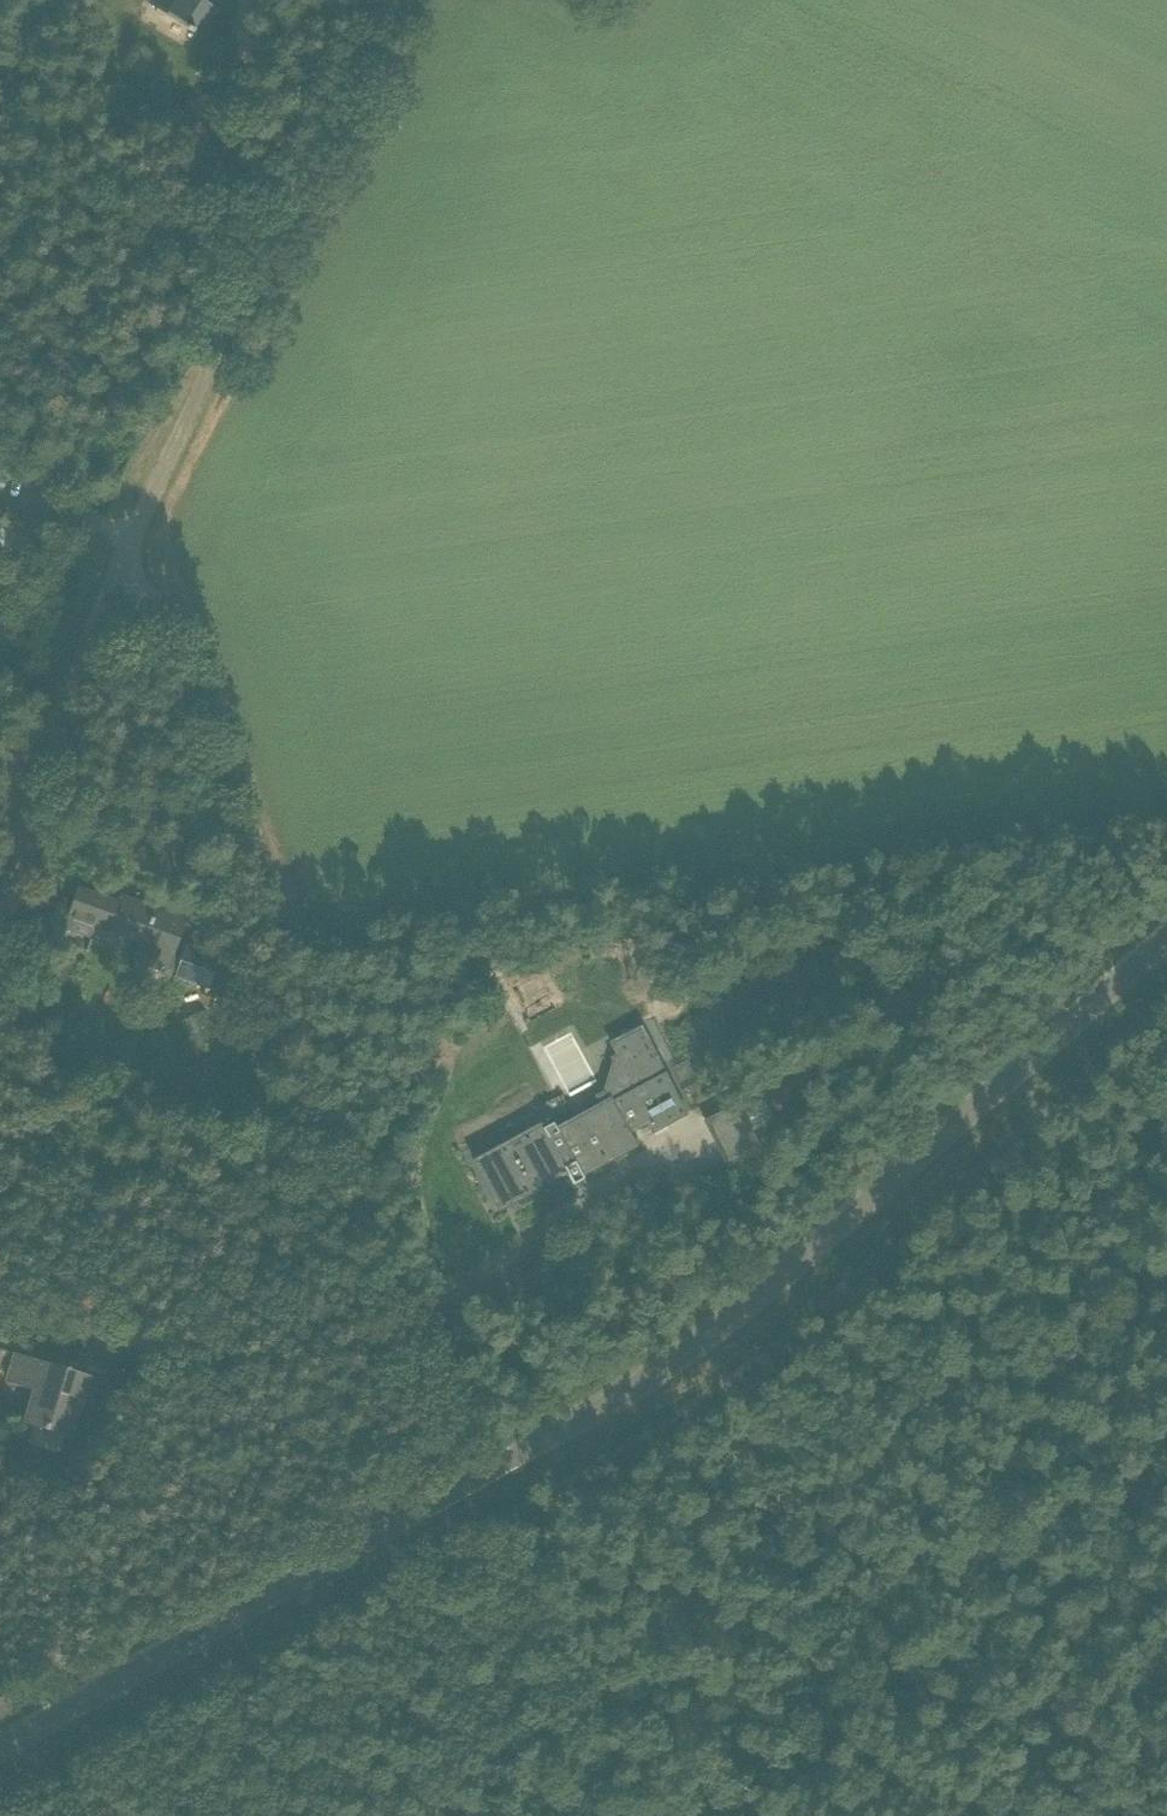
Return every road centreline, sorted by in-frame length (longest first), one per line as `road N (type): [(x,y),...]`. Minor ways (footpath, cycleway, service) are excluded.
road 1 (tertiary): [(0,1749),(628,1397),(765,1295),(1166,940)]
road 2 (unclassified): [(417,1336),(177,615),(120,570)]
road 3 (track): [(1166,1115),(1056,1360),(986,1471),(880,1606),(813,1716),(767,1815)]
road 4 (unclassified): [(120,570),(306,175)]
road 5 (unclassified): [(0,886),(120,570)]
road 6 (track): [(391,0),(306,175)]

